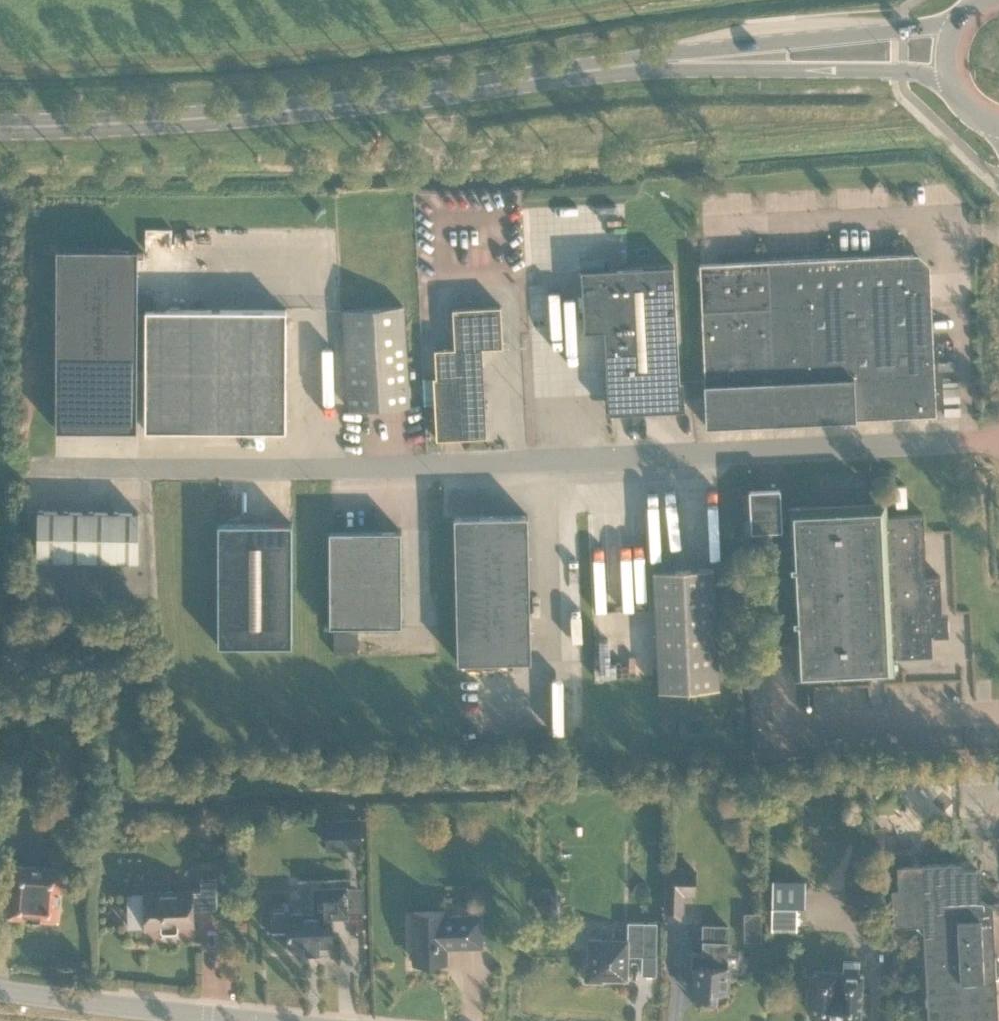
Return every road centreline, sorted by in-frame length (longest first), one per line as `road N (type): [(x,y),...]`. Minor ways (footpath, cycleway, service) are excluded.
road 1 (unclassified): [(41,467),(291,466),(998,439)]
road 2 (primary): [(0,124),(254,113),(739,54)]
road 3 (tertiary): [(278,1020),(0,987)]
road 4 (primary): [(951,25),(804,38),(739,54)]
road 5 (primary): [(739,54),(804,69),(948,78)]

